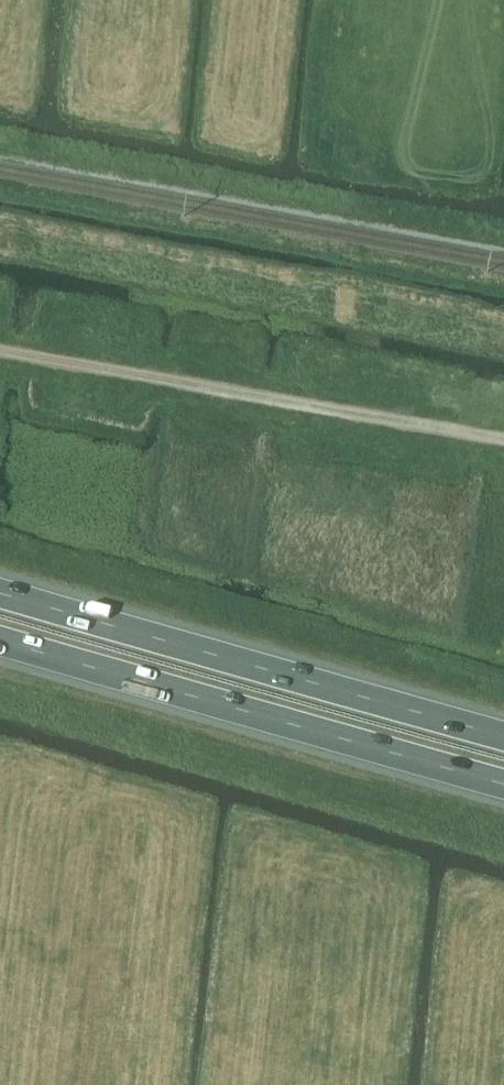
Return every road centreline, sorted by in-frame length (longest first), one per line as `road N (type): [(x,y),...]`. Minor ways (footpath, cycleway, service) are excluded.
road 1 (trunk): [(503,737),(0,594)]
road 2 (trunk): [(0,641),(503,783)]
road 3 (track): [(503,438),(0,349)]

